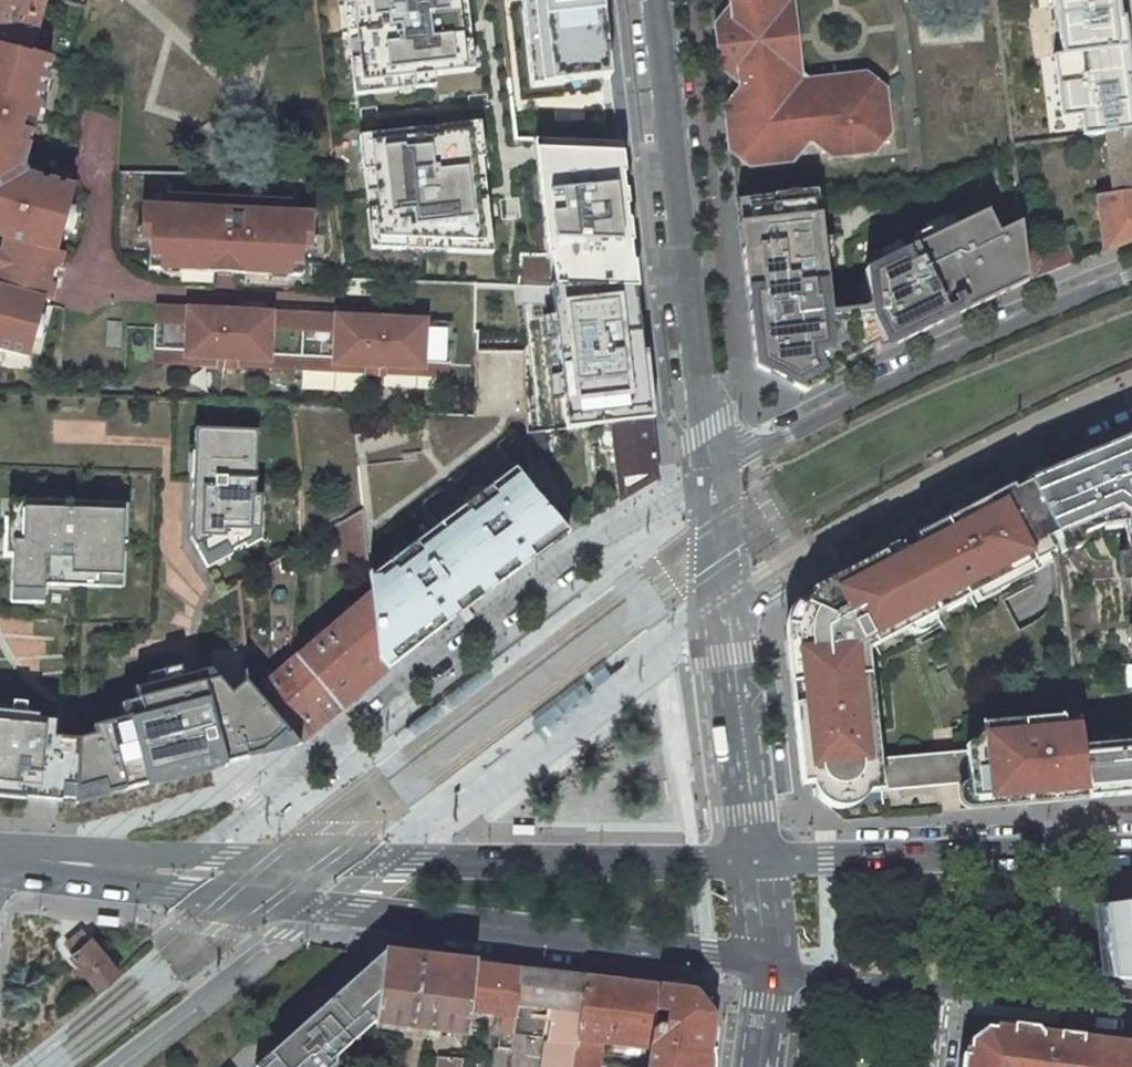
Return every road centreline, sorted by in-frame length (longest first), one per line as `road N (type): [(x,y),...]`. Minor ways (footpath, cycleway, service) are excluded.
road 1 (residential): [(709,473),(588,547),(192,857)]
road 2 (secondary): [(752,853),(695,862),(192,857)]
road 3 (residential): [(709,473),(658,0)]
road 4 (residential): [(1131,276),(988,335),(709,473)]
road 5 (residential): [(729,622),(1002,458),(1131,396)]
road 6 (secondary): [(1131,820),(752,853)]
road 7 (residential): [(752,853),(729,622)]
road 8 (secondary): [(192,857),(0,841)]
road 9 (residential): [(940,990),(1131,1014)]
road 10 (residential): [(767,966),(940,990)]
road 11 (residential): [(709,473),(703,507),(726,596)]
road 12 (residential): [(726,596),(726,516),(709,473)]

